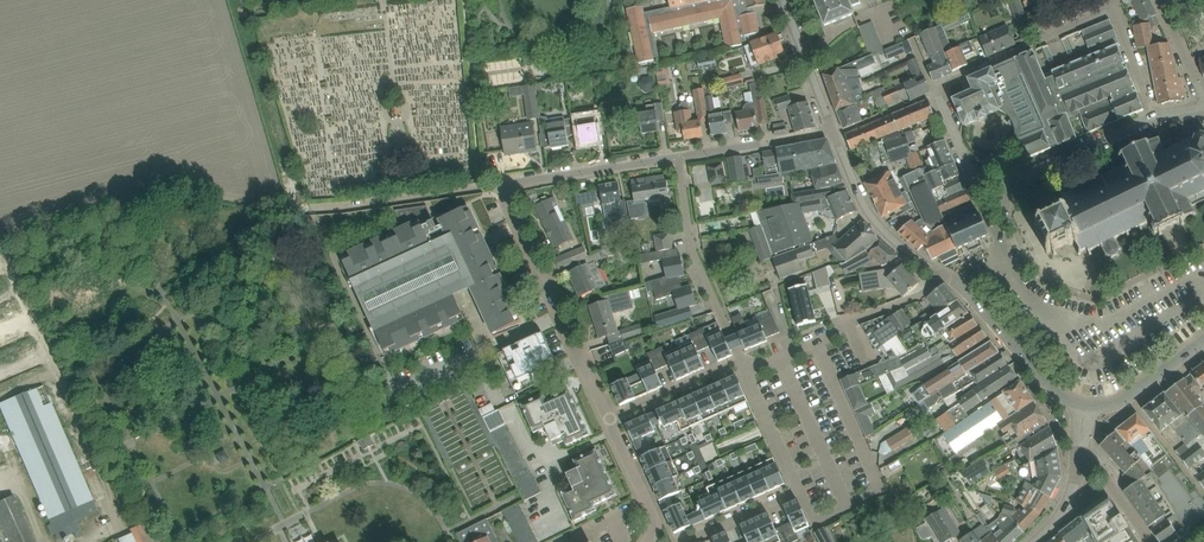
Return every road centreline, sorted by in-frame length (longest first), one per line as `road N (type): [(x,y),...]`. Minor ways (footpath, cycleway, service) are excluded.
road 1 (residential): [(979,190),(942,99),(945,83),(1112,7),(1153,116)]
road 2 (residential): [(608,419),(493,186)]
road 3 (residential): [(947,273),(921,295),(756,367),(744,363)]
road 4 (residential): [(744,363),(694,256),(679,156)]
road 5 (residential): [(833,131),(869,212),(907,255),(947,273)]
road 6 (residential): [(493,186),(679,156)]
road 7 (residential): [(308,212),(493,186)]
road 8 (unclassified): [(969,291),(1057,394),(1089,408)]
road 9 (residential): [(679,156),(833,131)]
road 10 (residential): [(744,363),(608,419)]
road 11 (residential): [(1153,116),(1024,171)]
road 12 (residential): [(785,0),(833,131)]
road 13 (residential): [(647,541),(658,524),(608,419)]
road 14 (unclassified): [(1089,408),(1126,395),(1203,338)]
road 15 (residential): [(684,541),(799,491)]

